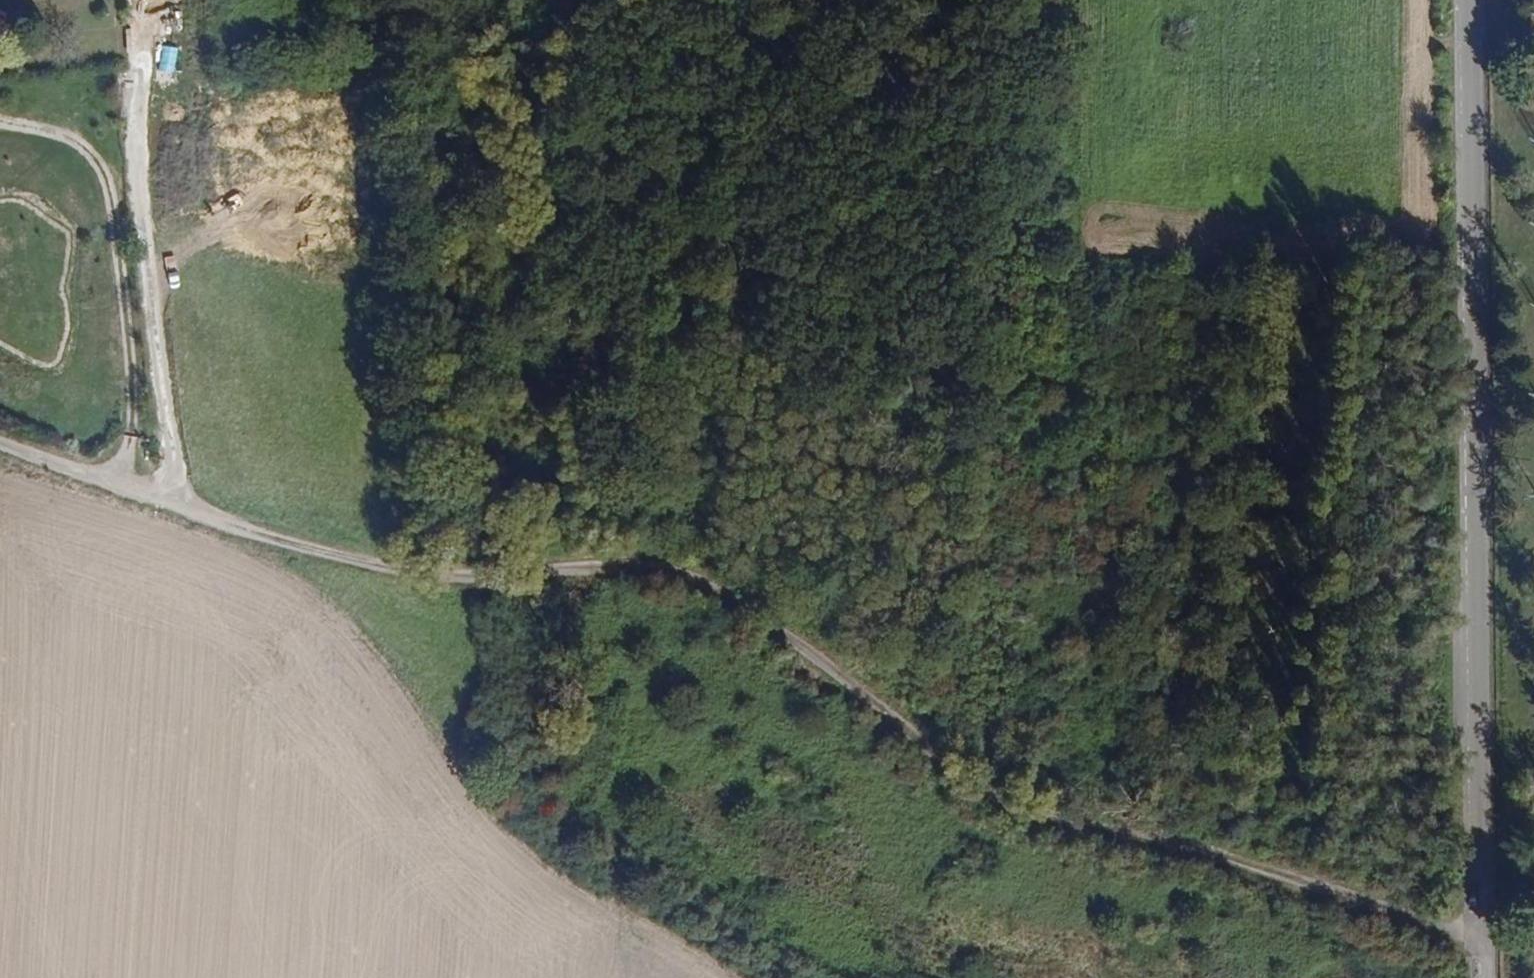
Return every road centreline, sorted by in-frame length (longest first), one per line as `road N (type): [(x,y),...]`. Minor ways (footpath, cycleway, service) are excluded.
road 1 (track): [(0,444),(313,555),(431,573),(655,565),(716,588),(918,747),(1021,800),(1474,944)]
road 2 (unclassified): [(1475,977),(1467,0)]

